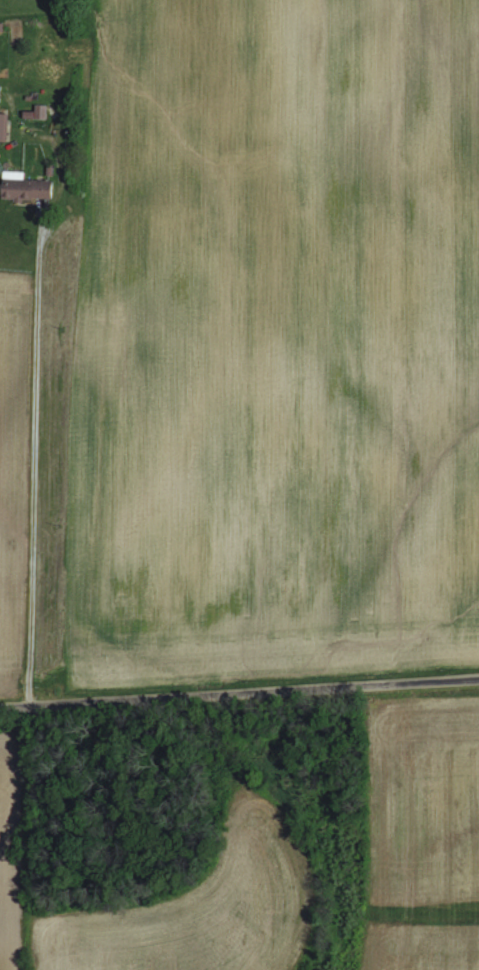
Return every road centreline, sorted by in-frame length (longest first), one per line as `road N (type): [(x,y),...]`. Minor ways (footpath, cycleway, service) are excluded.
road 1 (residential): [(0,705),(478,676)]

